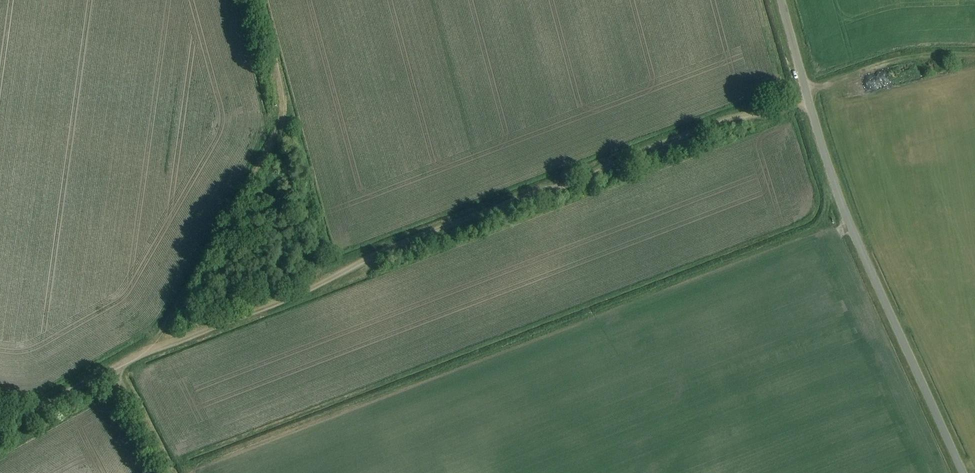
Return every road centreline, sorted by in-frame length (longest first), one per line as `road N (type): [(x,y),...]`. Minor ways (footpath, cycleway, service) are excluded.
road 1 (track): [(160,346),(714,124),(904,57),(974,55)]
road 2 (unclassified): [(964,472),(838,192),(782,0)]
road 3 (track): [(160,346),(279,130),(282,90),(259,0)]
road 4 (track): [(0,435),(117,366)]

